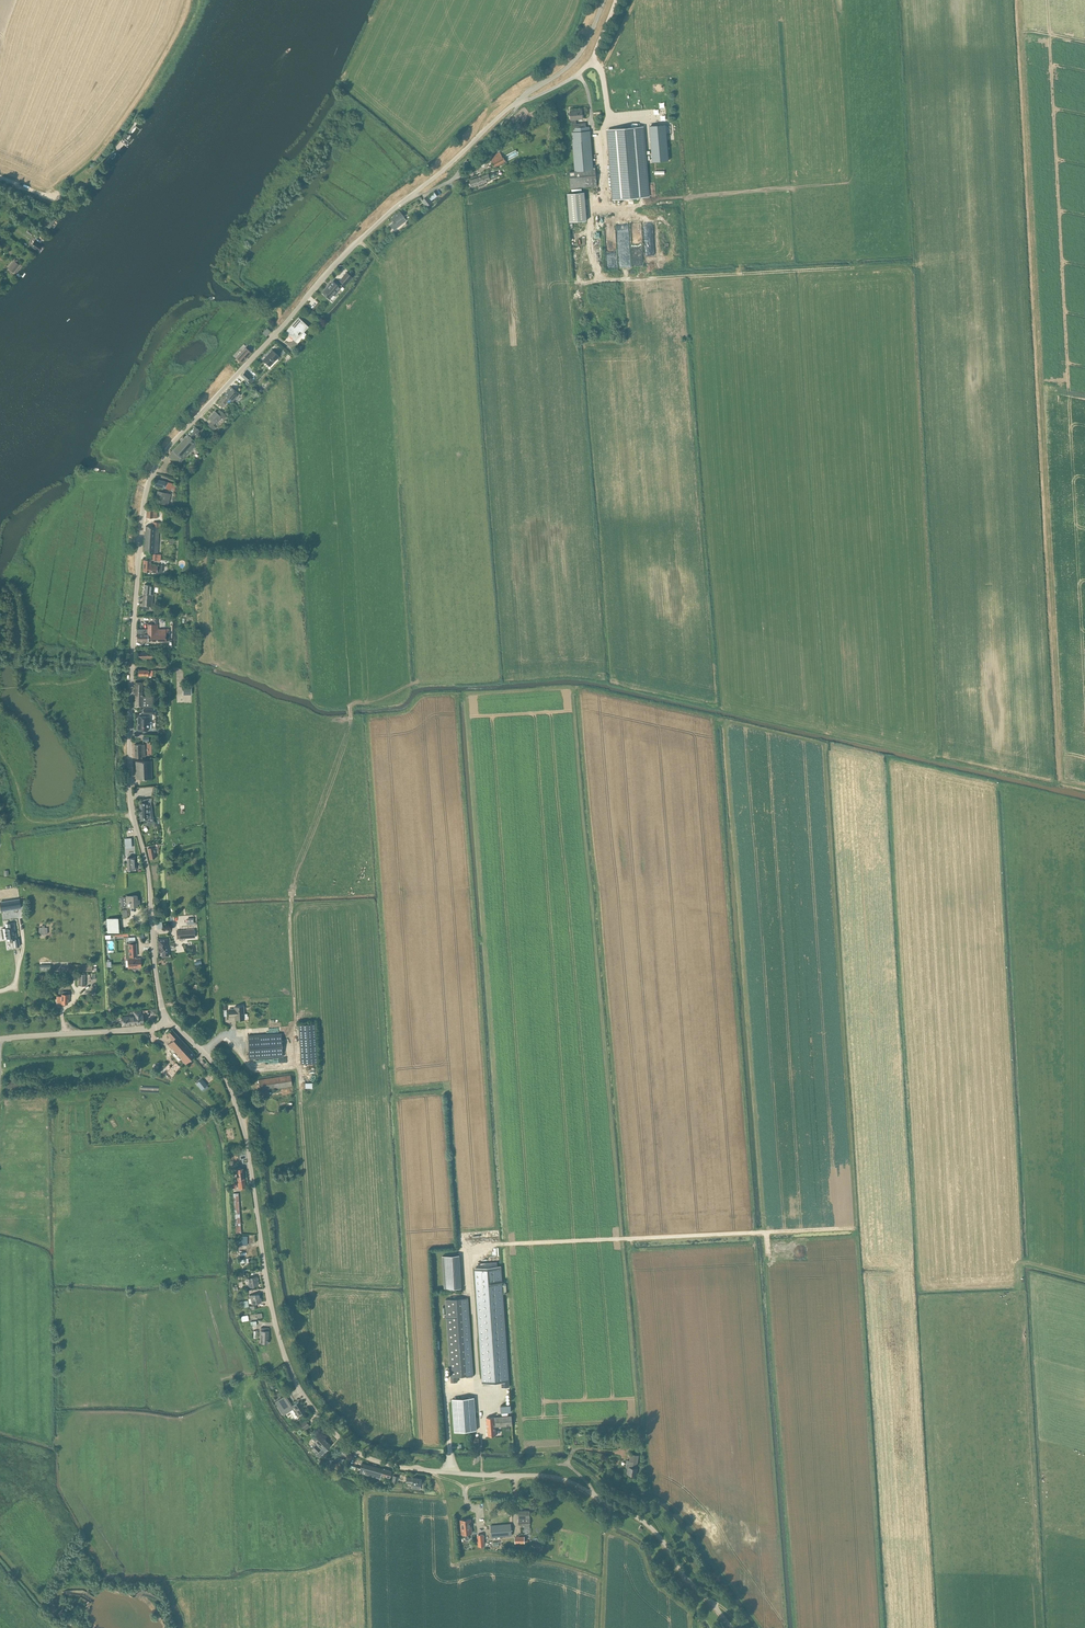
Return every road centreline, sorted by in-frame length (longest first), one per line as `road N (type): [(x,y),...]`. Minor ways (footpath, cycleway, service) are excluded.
road 1 (unclassified): [(168,1021),(131,799),(135,614),(152,478),(170,447),(365,237),(511,107),(570,66),(605,0)]
road 2 (unclassified): [(731,1627),(654,1531),(574,1485),(376,1461),(327,1426),(293,1378),(276,1325),(232,1096),(202,1052),(168,1021)]
road 3 (track): [(479,1388),(469,1253),(476,1247),(854,1228),(855,1240)]
road 4 (track): [(578,287),(916,266)]
road 5 (unclassified): [(0,1038),(146,1030),(168,1021)]
road 6 (track): [(631,1239),(639,1254),(749,1248),(754,1233)]
road 7 (track): [(296,1029),(293,891)]

